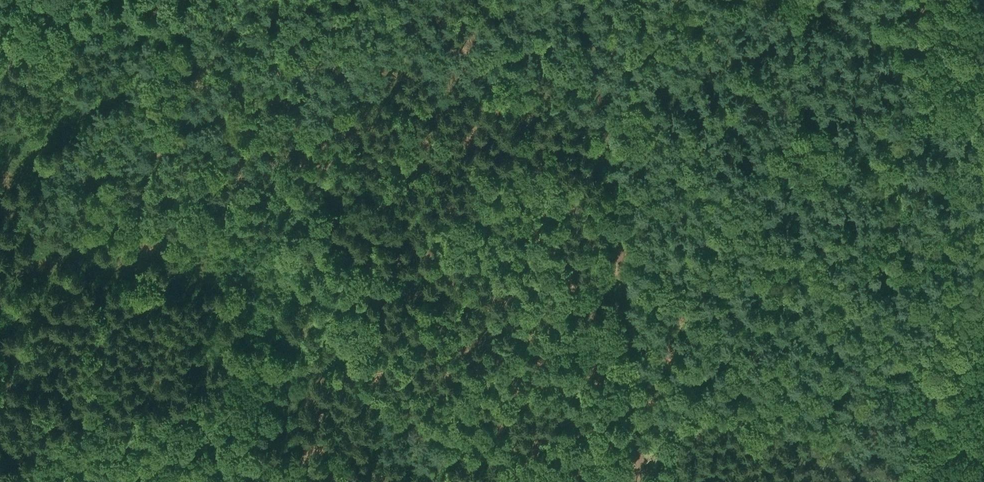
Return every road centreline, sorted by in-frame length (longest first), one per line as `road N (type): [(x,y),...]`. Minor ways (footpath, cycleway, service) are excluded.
road 1 (track): [(588,0),(612,122),(641,481)]

